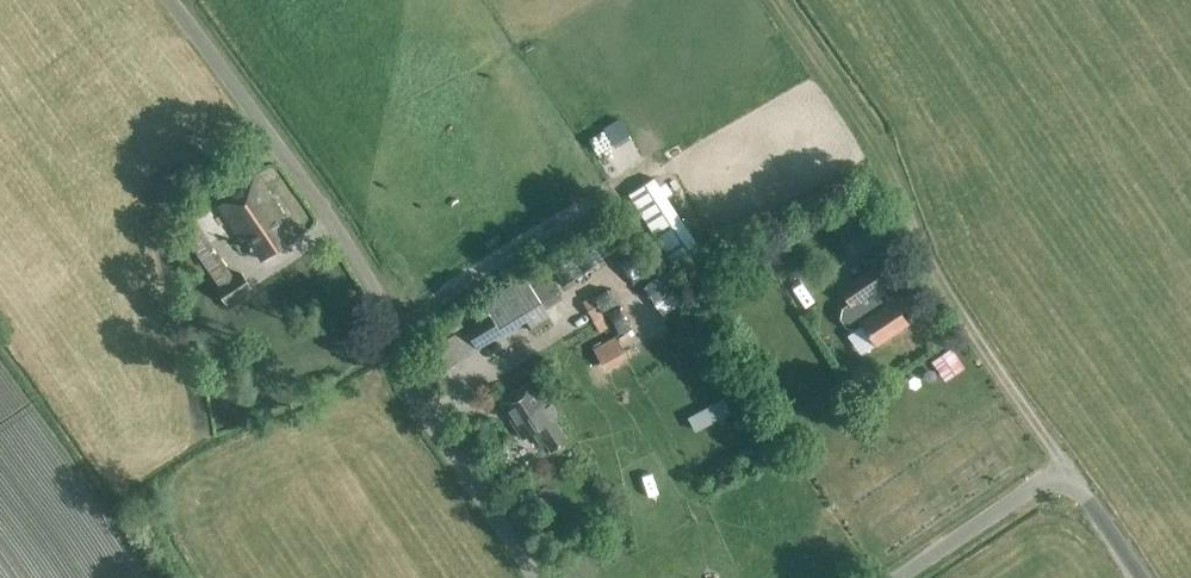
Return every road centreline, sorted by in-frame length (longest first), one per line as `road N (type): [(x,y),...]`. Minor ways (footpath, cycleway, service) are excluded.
road 1 (unclassified): [(532,577),(406,382),(400,300),(167,0)]
road 2 (track): [(1058,478),(1060,456),(894,204),(886,161),(783,0)]
road 3 (unclassified): [(1143,577),(1086,493),(1058,478),(1036,483),(894,577)]

